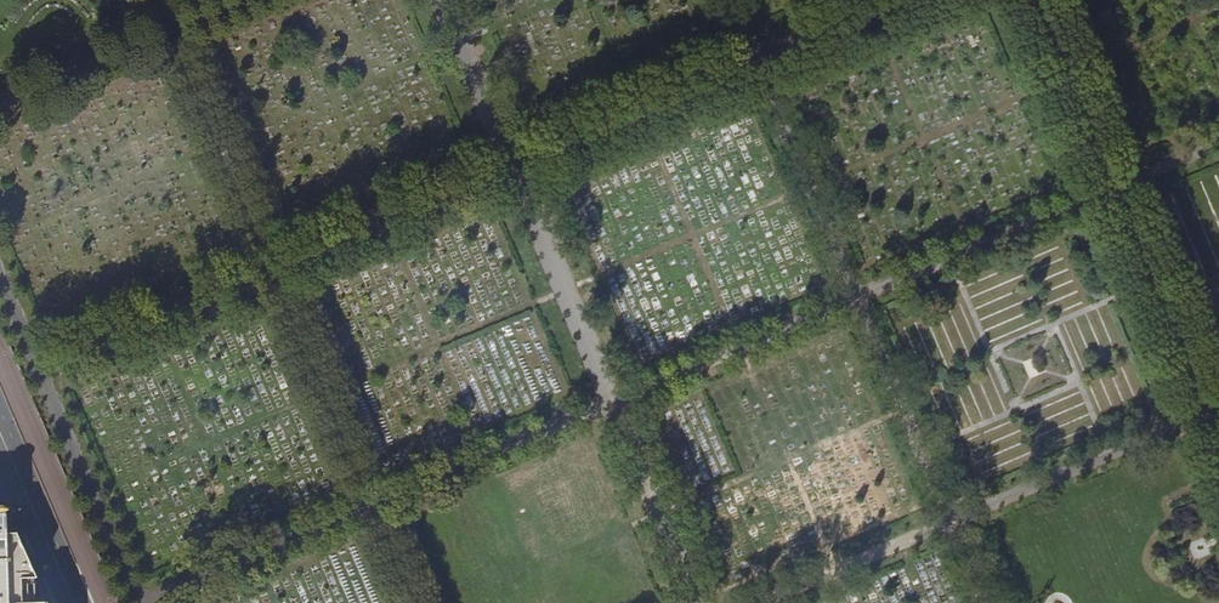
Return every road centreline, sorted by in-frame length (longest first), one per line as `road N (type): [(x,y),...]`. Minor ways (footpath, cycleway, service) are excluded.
road 1 (tertiary): [(75,602),(0,429)]

